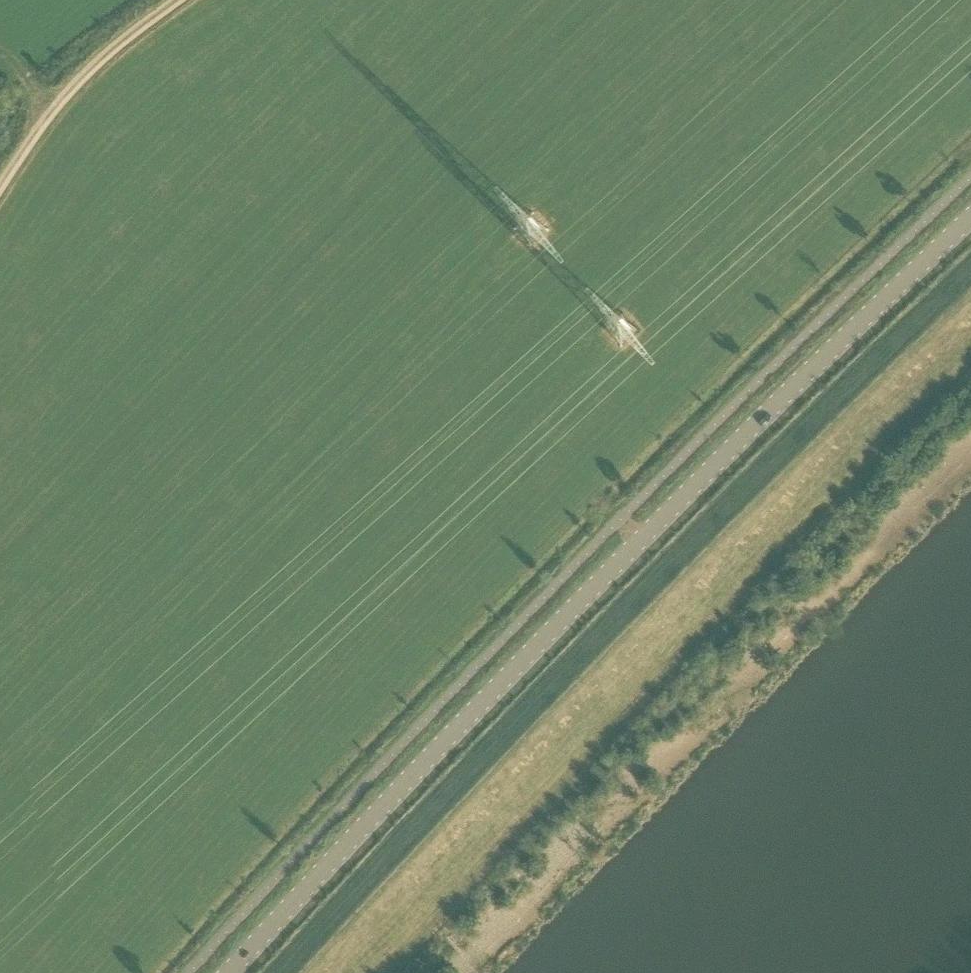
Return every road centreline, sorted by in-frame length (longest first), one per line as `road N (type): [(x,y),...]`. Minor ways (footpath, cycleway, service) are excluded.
road 1 (tertiary): [(231,972),(647,535),(970,220)]
road 2 (track): [(200,0),(101,74),(0,184)]

